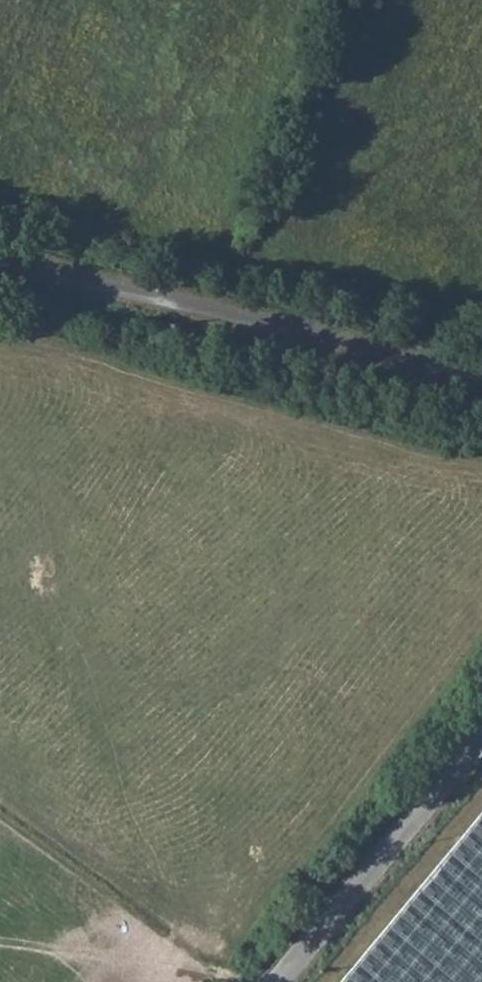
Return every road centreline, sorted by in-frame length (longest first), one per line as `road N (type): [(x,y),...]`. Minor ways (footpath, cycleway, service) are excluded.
road 1 (unclassified): [(0,260),(481,379)]
road 2 (unclassified): [(481,741),(285,981)]

